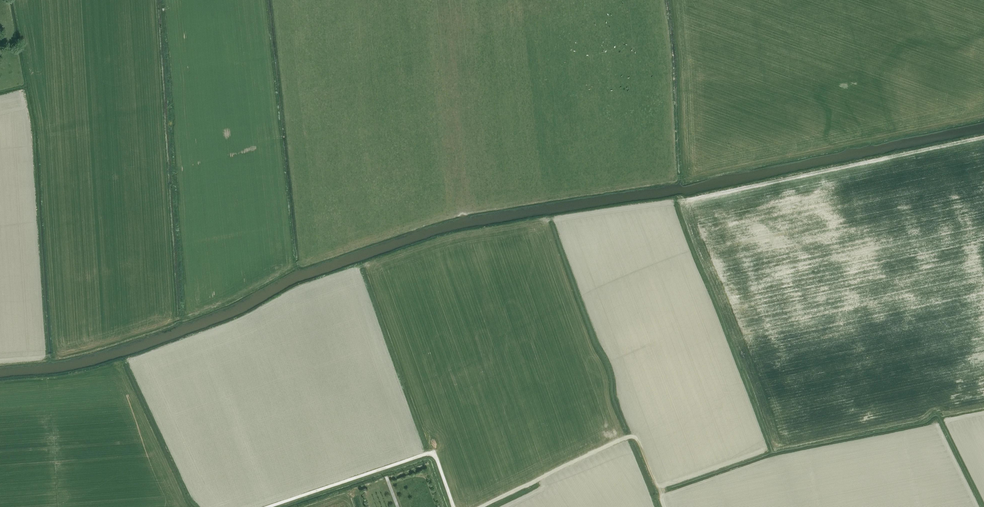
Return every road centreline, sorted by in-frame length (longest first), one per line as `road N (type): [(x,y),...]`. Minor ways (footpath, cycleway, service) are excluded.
road 1 (track): [(268,506),(431,453),(454,506)]

